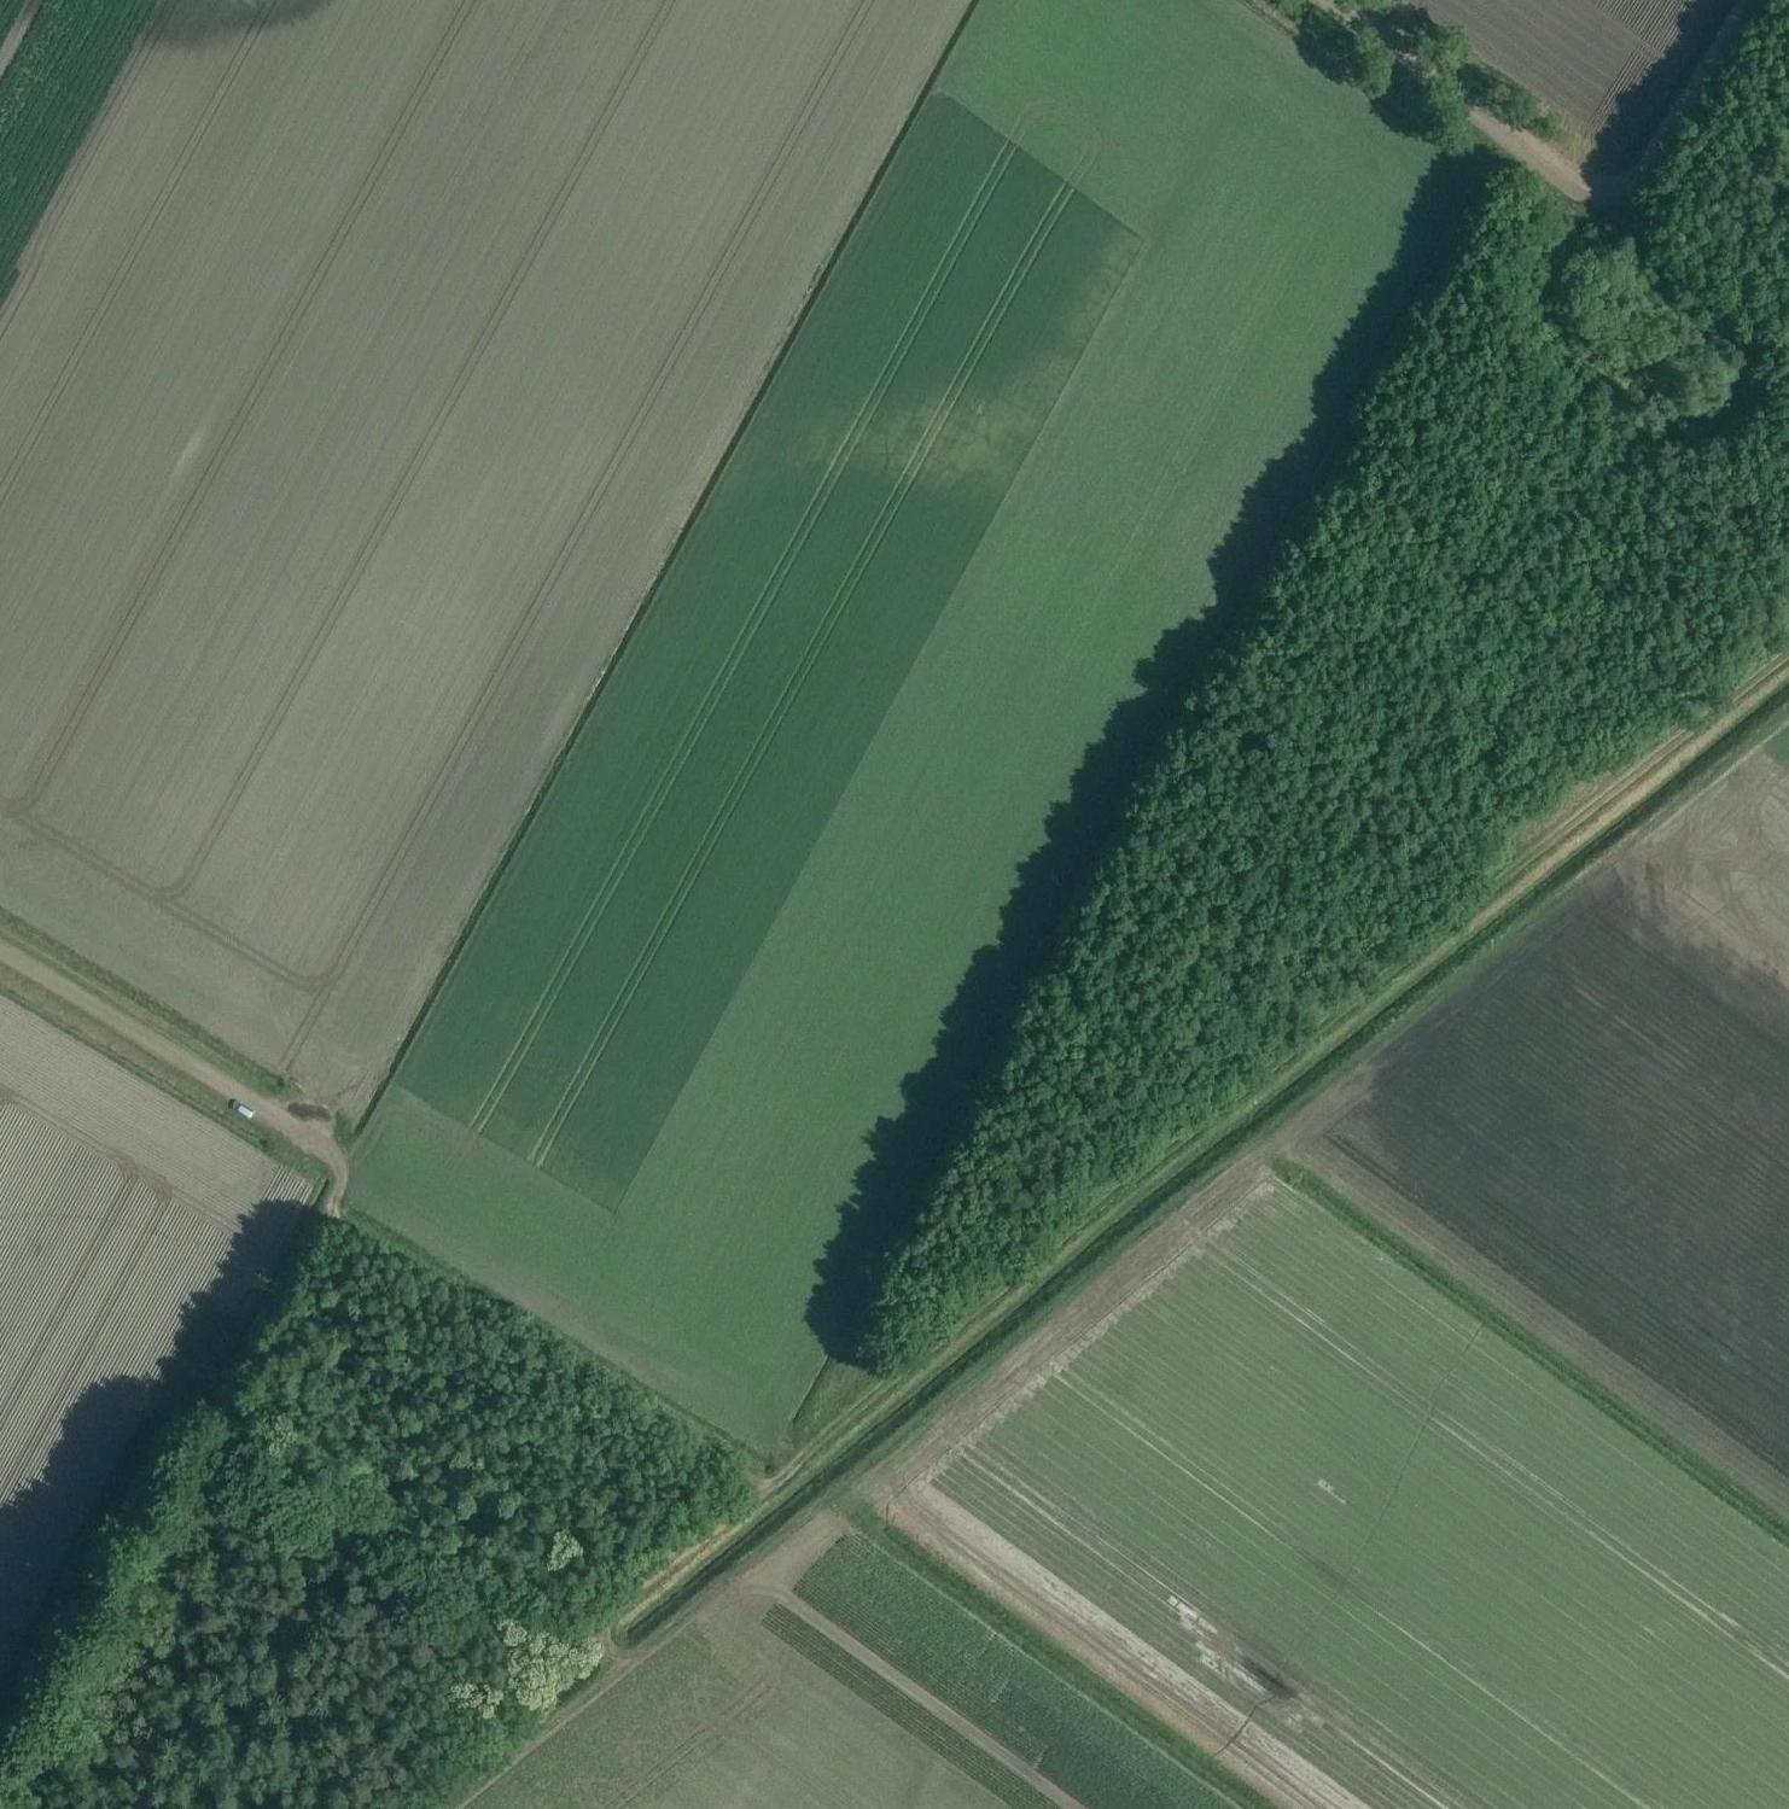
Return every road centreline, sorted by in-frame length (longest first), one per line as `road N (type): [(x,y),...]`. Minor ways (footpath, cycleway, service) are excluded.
road 1 (track): [(794,1475),(1788,650)]
road 2 (track): [(337,1200),(794,1475)]
road 3 (track): [(0,949),(324,1150),(343,1168),(337,1200)]
road 4 (track): [(1326,0),(1612,208)]
road 5 (track): [(1612,208),(1751,0)]
road 6 (track): [(1788,340),(1612,208)]
road 7 (track): [(631,1611),(794,1475)]

